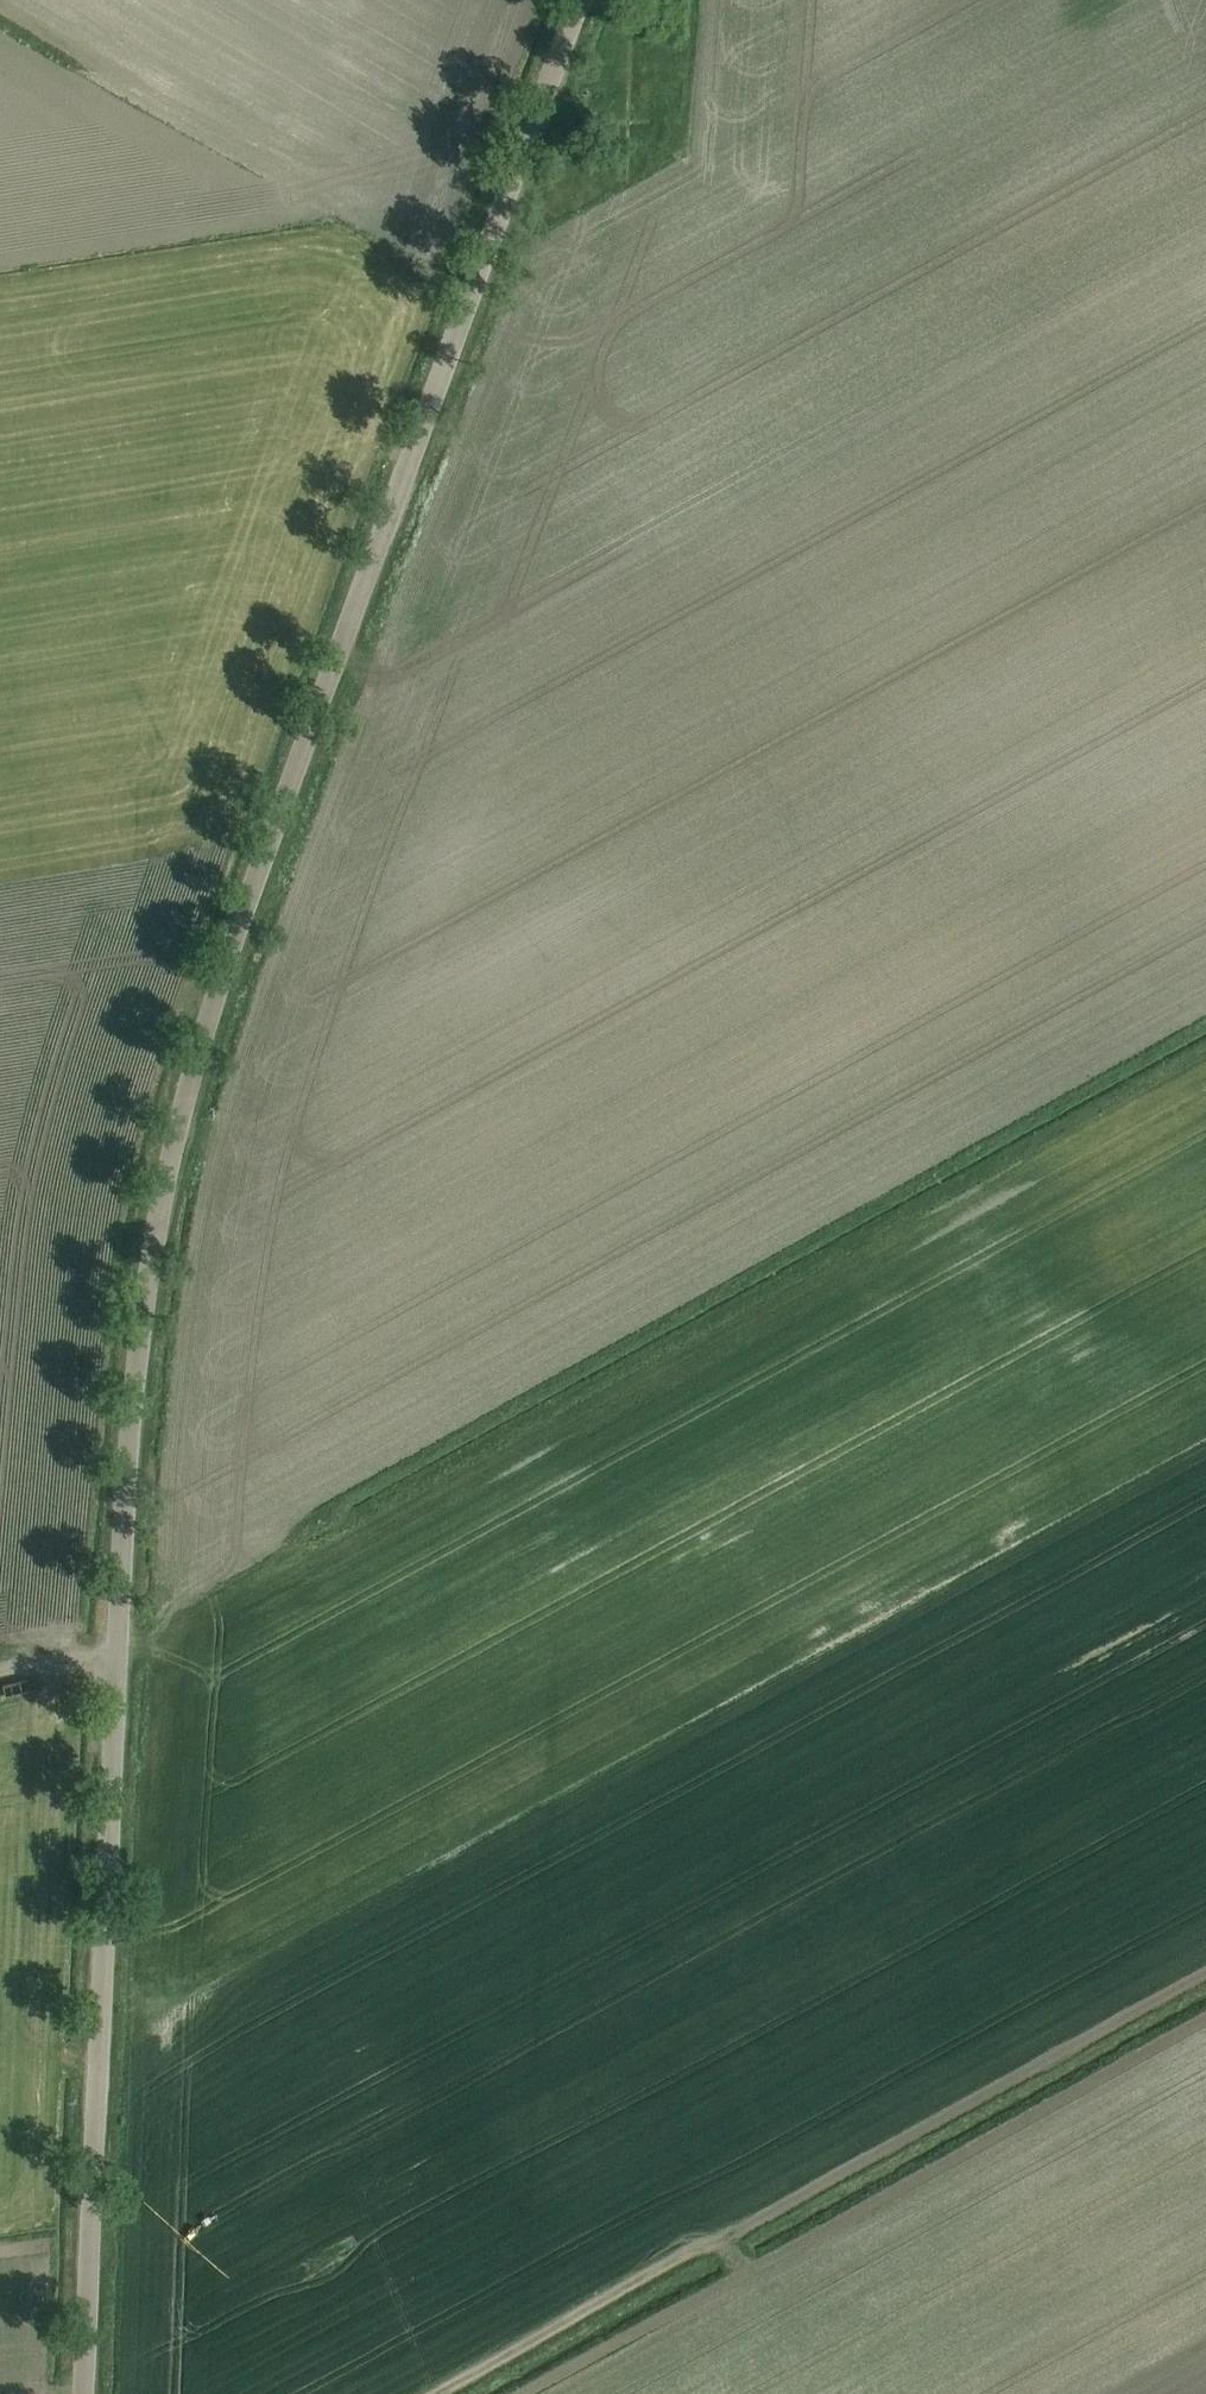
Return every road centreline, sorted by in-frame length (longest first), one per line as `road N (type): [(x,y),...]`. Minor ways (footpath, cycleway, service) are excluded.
road 1 (tertiary): [(82,2393),(115,1657),(136,1362),(157,1221),(206,1023),(250,892),(580,0)]

